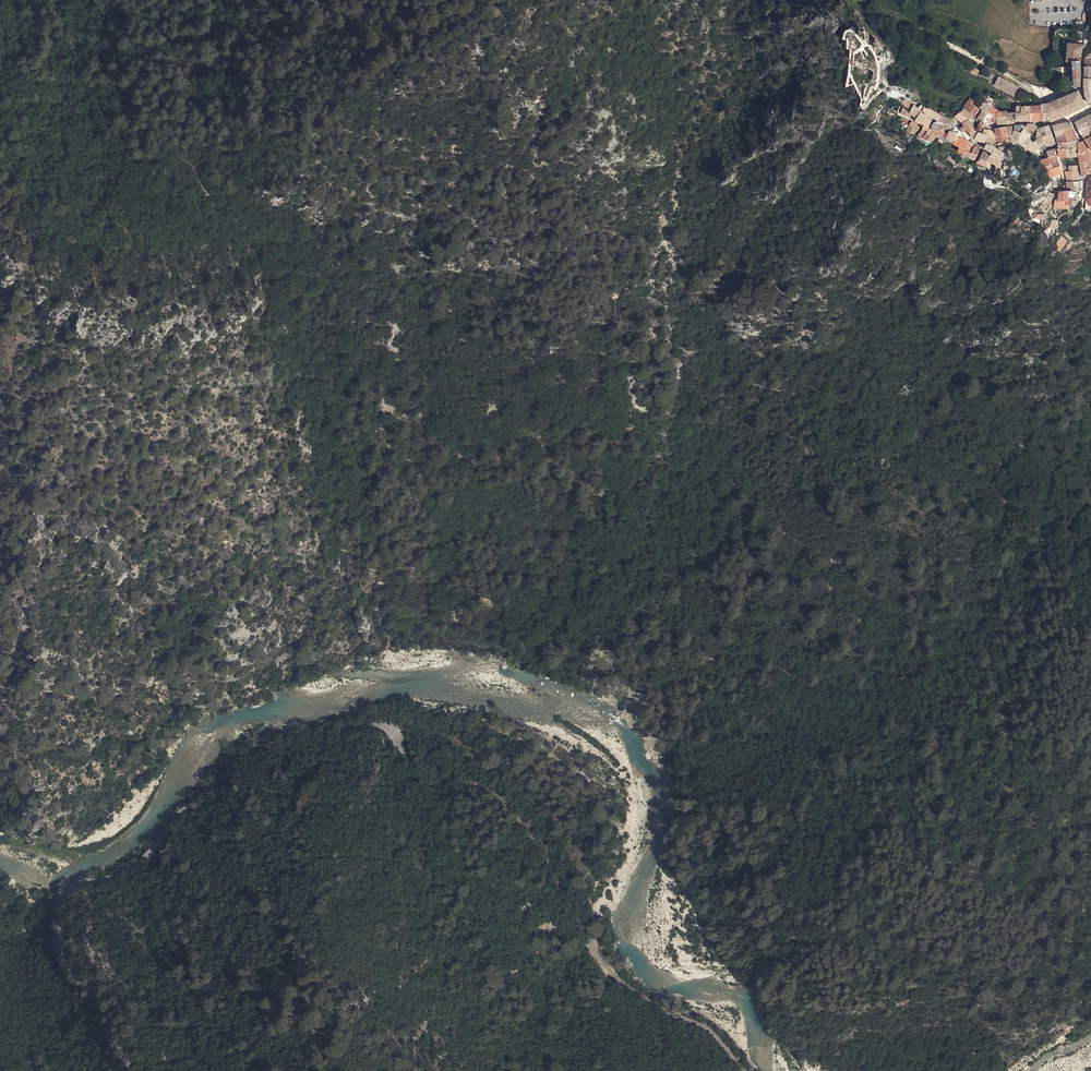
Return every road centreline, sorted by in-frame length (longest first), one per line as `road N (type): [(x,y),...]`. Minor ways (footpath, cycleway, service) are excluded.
road 1 (unclassified): [(0,926),(34,932),(72,887),(127,870),(250,750),(379,724),(416,766),(476,784),(506,804),(553,869),(608,972),(713,1033),(743,1070)]

